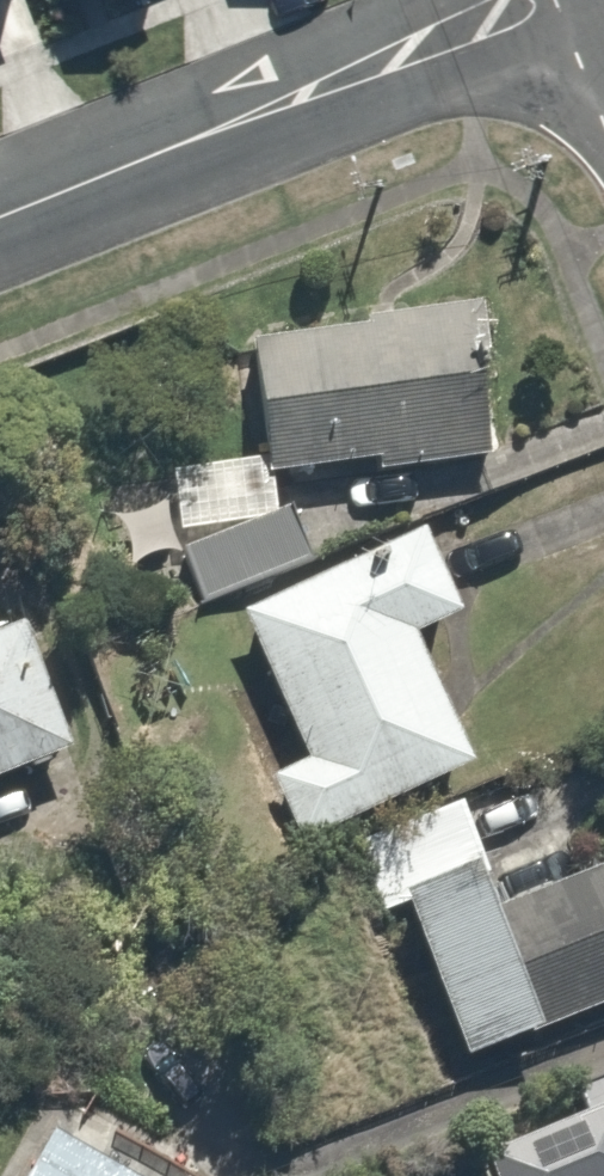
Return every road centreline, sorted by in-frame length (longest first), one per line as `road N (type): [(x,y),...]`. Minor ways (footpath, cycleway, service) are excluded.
road 1 (residential): [(543,0),(0,215)]

